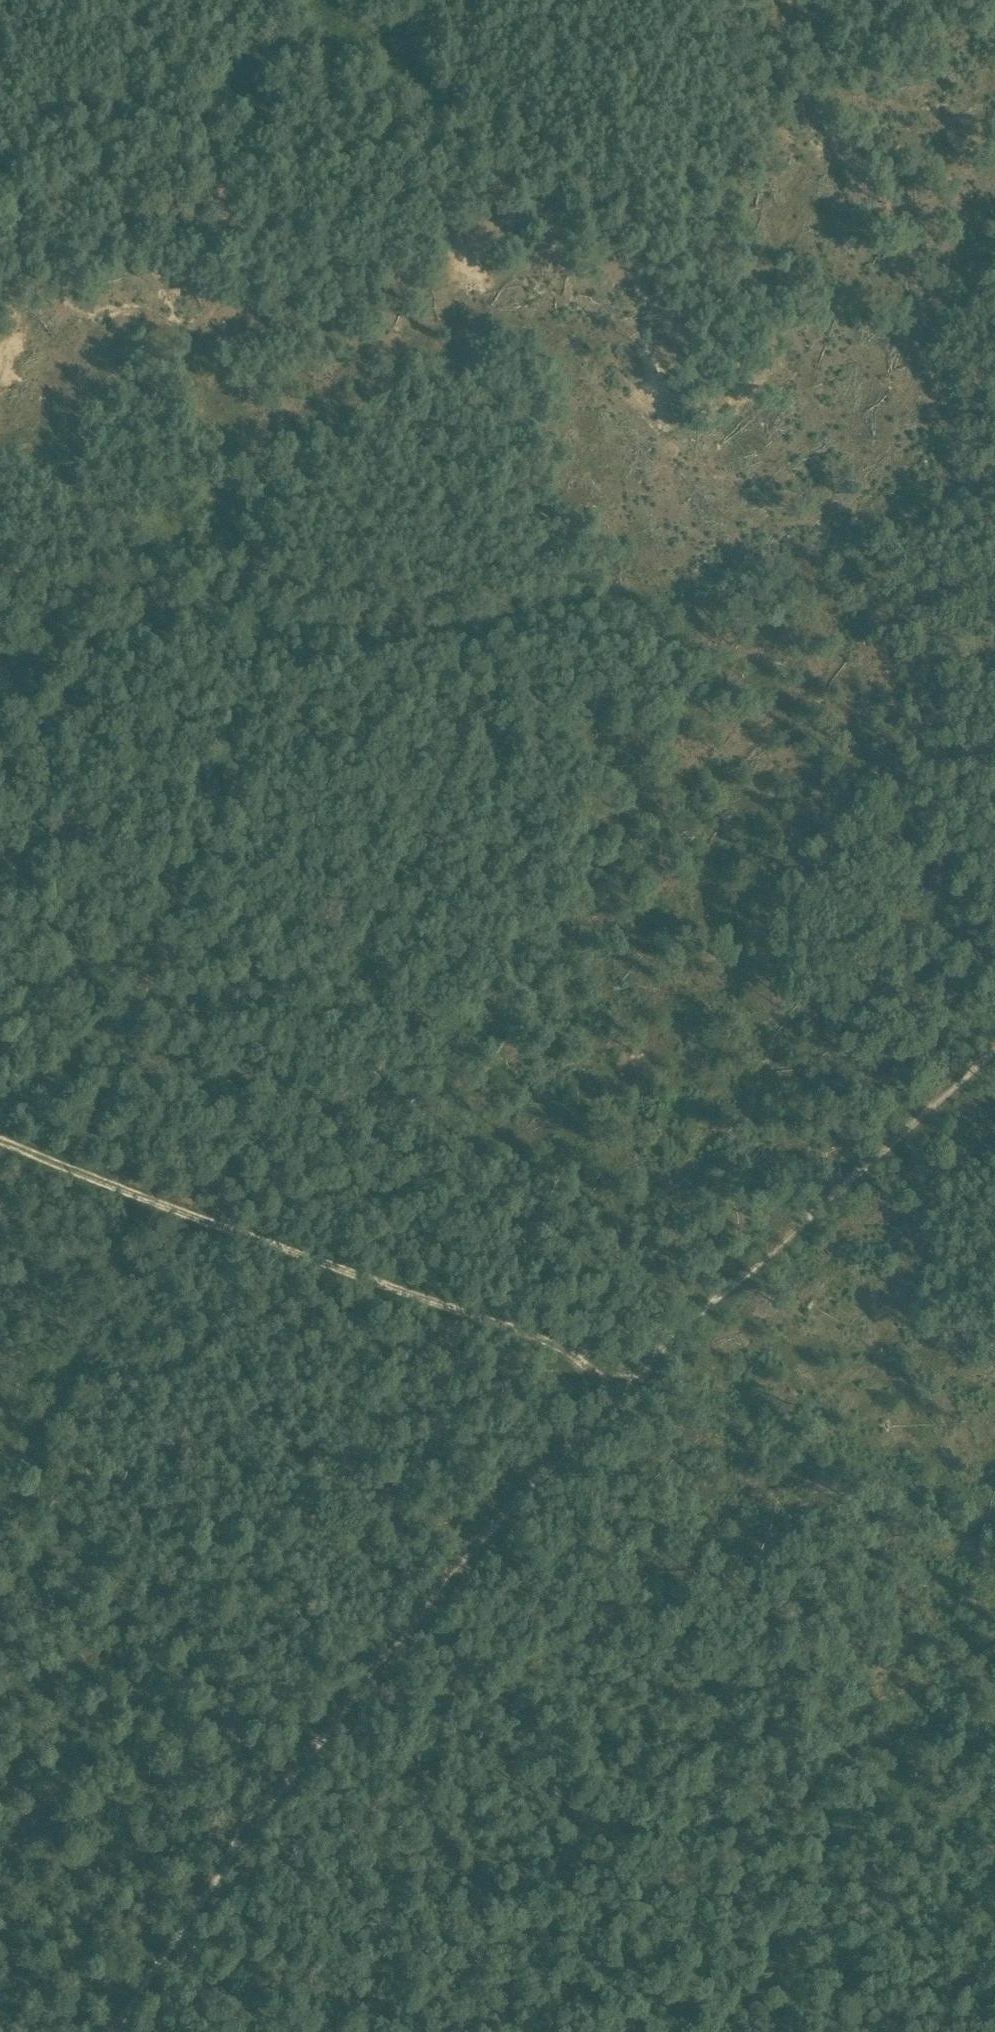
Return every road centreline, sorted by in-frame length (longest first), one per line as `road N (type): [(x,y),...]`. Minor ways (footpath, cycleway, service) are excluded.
road 1 (track): [(109,2031),(347,1699),(510,1500),(623,1382)]
road 2 (track): [(0,1139),(623,1382)]

